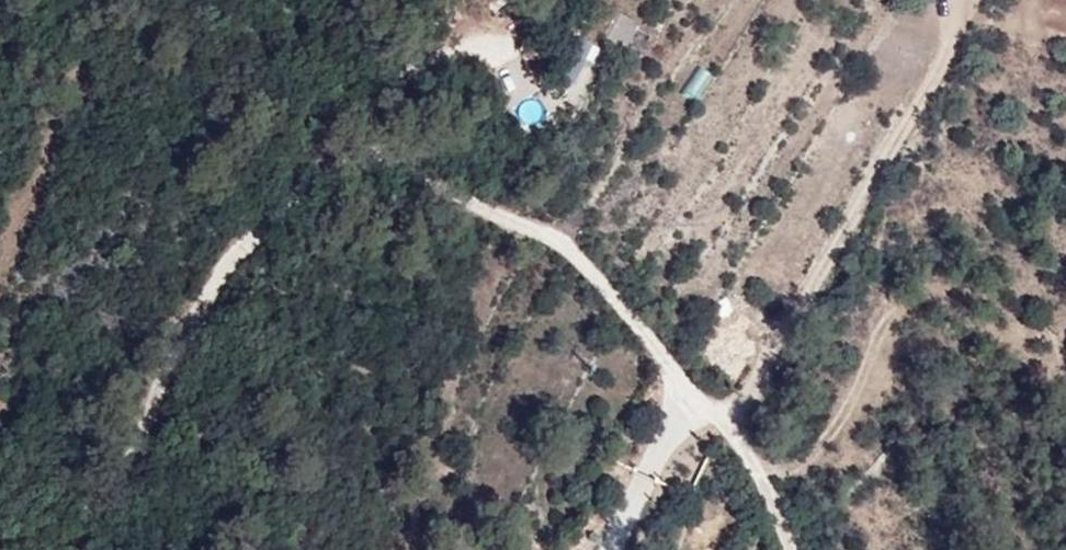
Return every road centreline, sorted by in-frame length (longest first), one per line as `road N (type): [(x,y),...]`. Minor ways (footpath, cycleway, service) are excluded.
road 1 (track): [(786,549),(720,413),(572,249),(397,159),(282,202),(219,280),(164,417),(59,549)]
road 2 (track): [(720,413),(759,372),(962,42),(951,0)]
road 3 (track): [(254,0),(397,159)]

